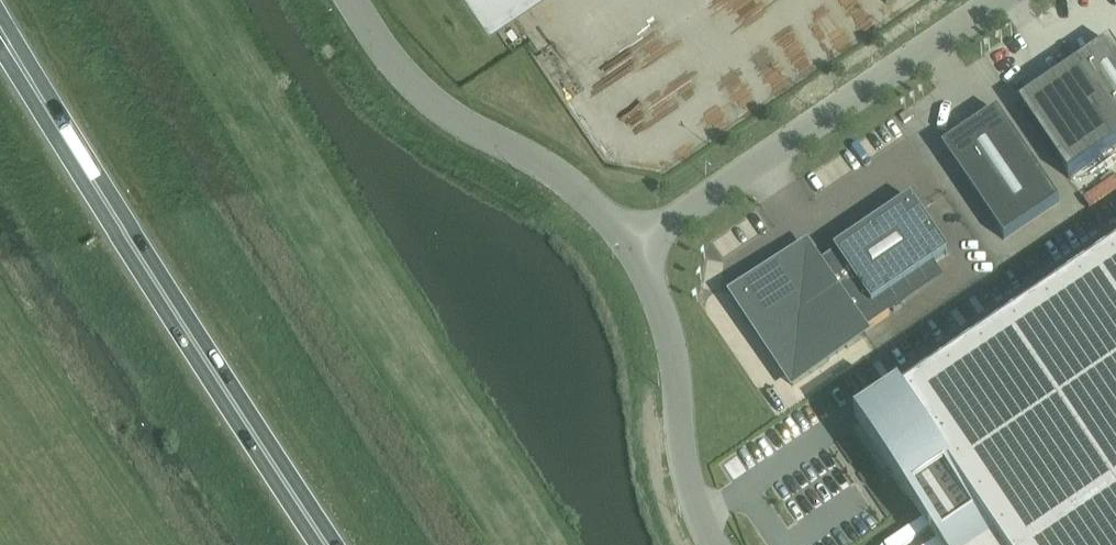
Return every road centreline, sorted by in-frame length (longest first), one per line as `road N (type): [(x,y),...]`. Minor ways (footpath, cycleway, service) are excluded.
road 1 (trunk): [(333,544),(0,28)]
road 2 (unclassified): [(629,242),(992,0)]
road 3 (unclassified): [(349,0),(388,63),(431,103),(543,167),(629,242)]
road 4 (unclassified): [(629,242),(660,298),(688,494),(711,544)]

